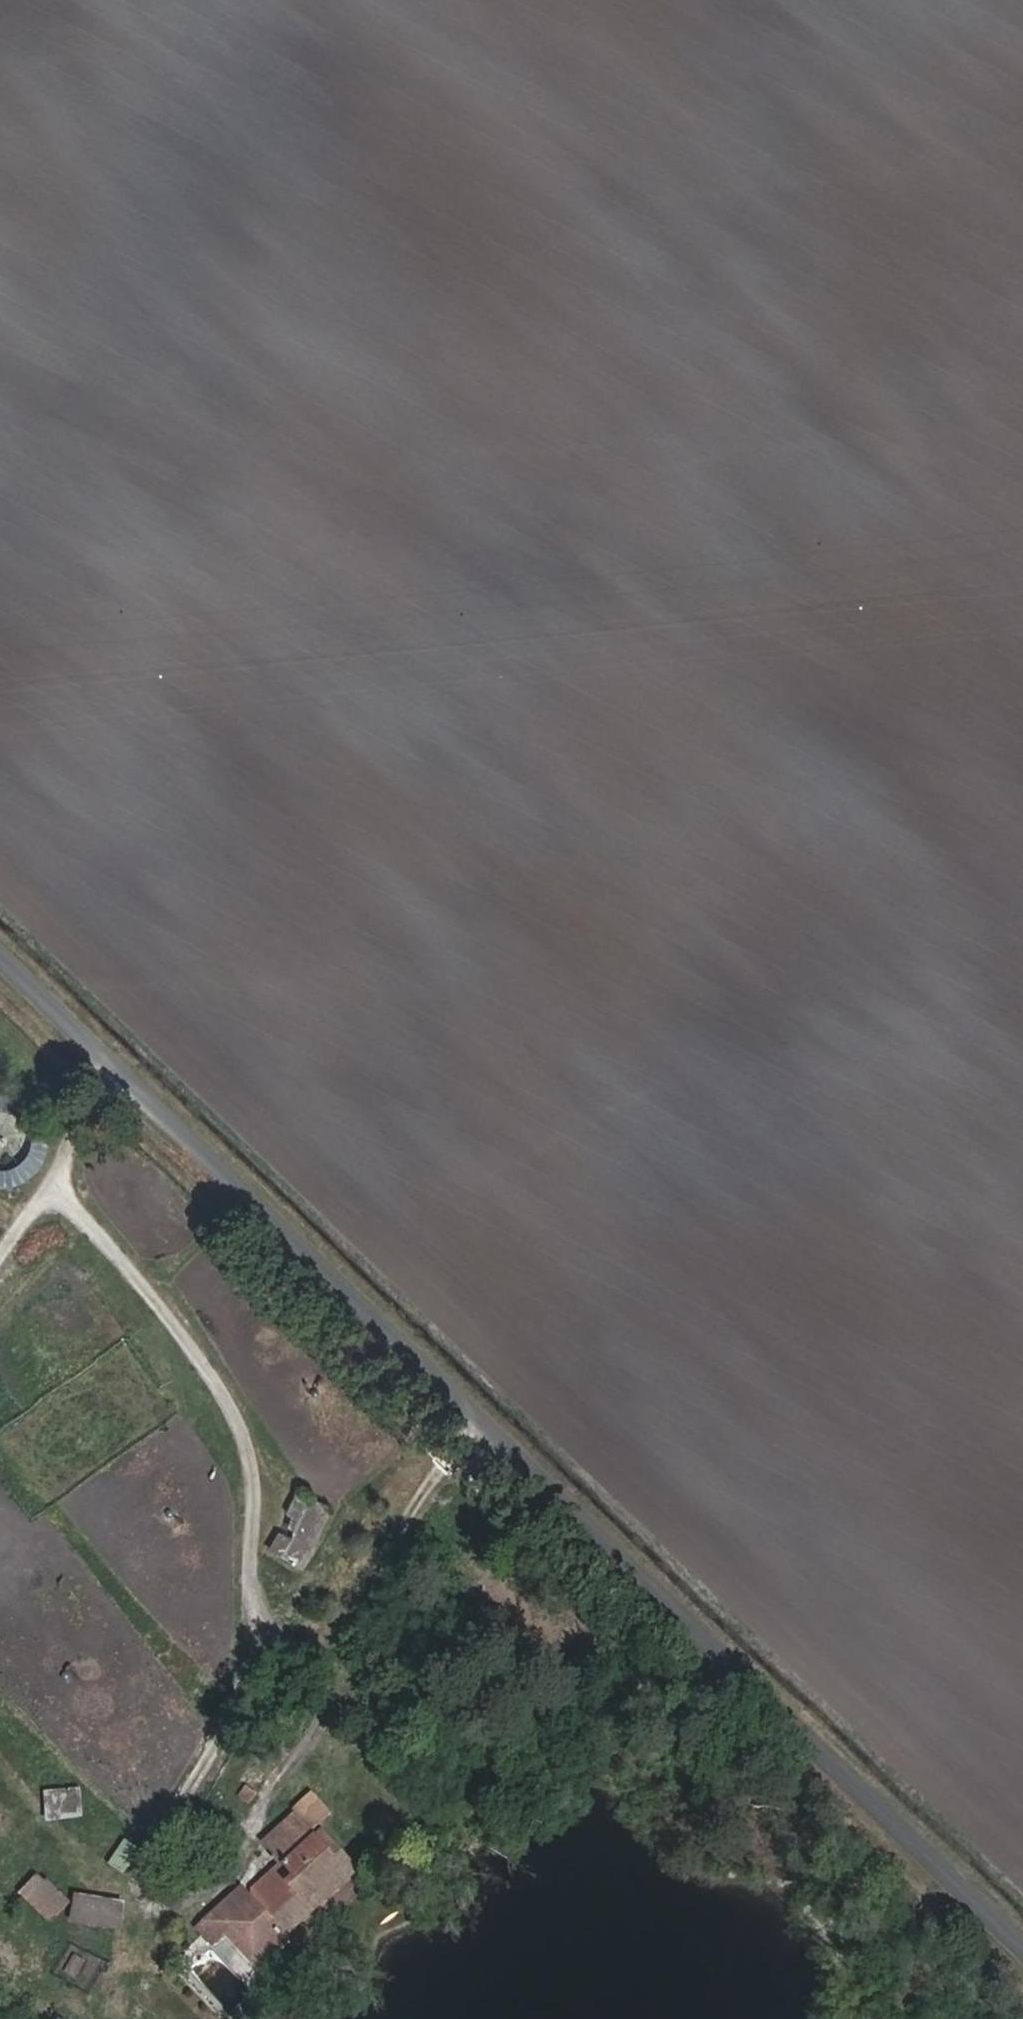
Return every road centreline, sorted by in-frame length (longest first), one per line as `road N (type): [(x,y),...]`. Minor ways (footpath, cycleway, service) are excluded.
road 1 (unclassified): [(1022,1929),(0,932)]

